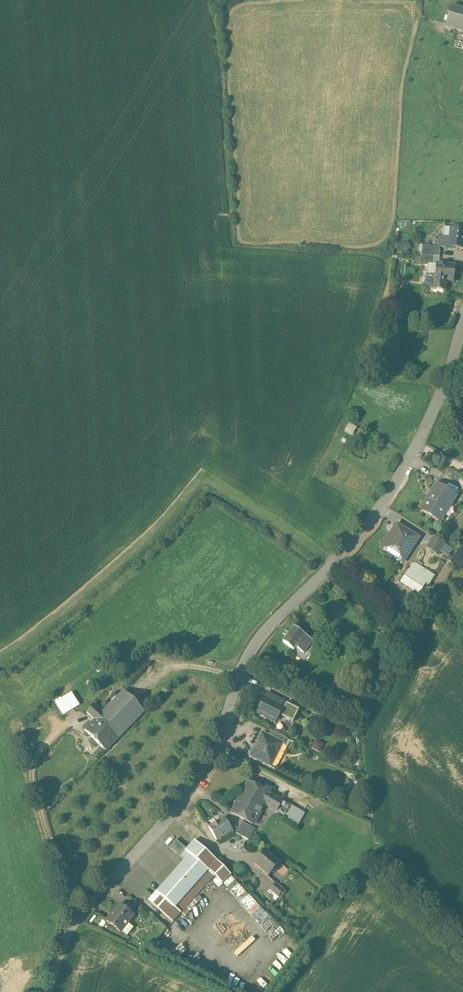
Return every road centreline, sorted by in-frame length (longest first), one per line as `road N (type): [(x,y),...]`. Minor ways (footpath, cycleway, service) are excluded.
road 1 (unclassified): [(462,325),(435,410),(384,503),(267,628),(247,657),(212,757),(81,914),(48,991)]

